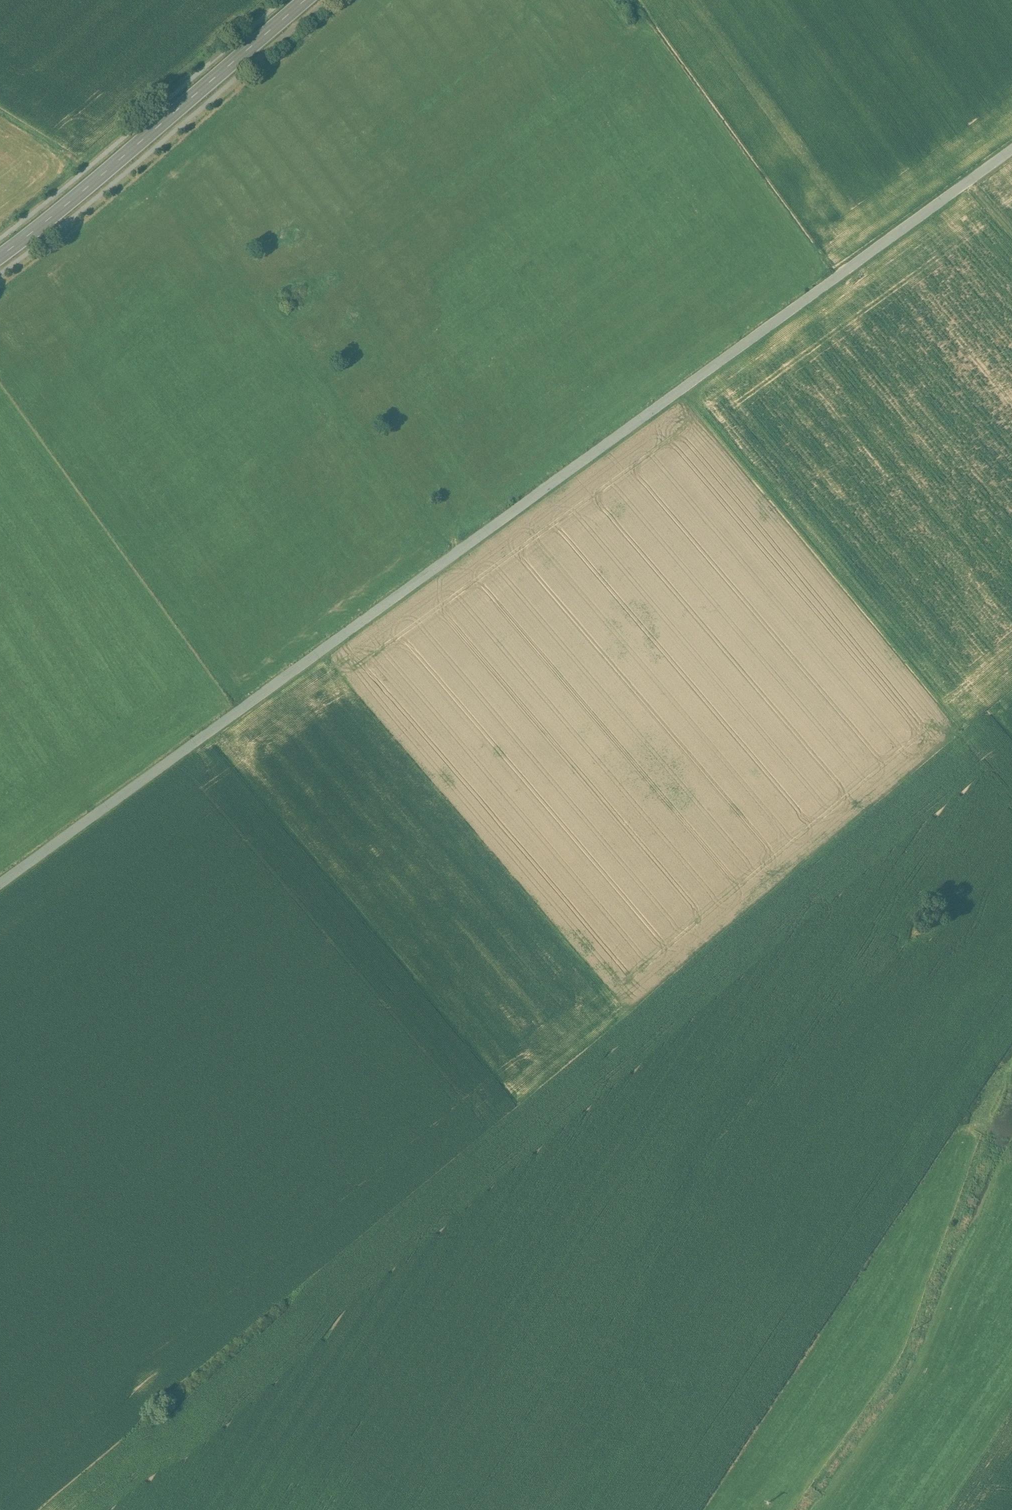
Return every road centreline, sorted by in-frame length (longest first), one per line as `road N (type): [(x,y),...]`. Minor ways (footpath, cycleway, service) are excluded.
road 1 (unclassified): [(1011,151),(0,885)]
road 2 (primary): [(0,257),(306,0)]

